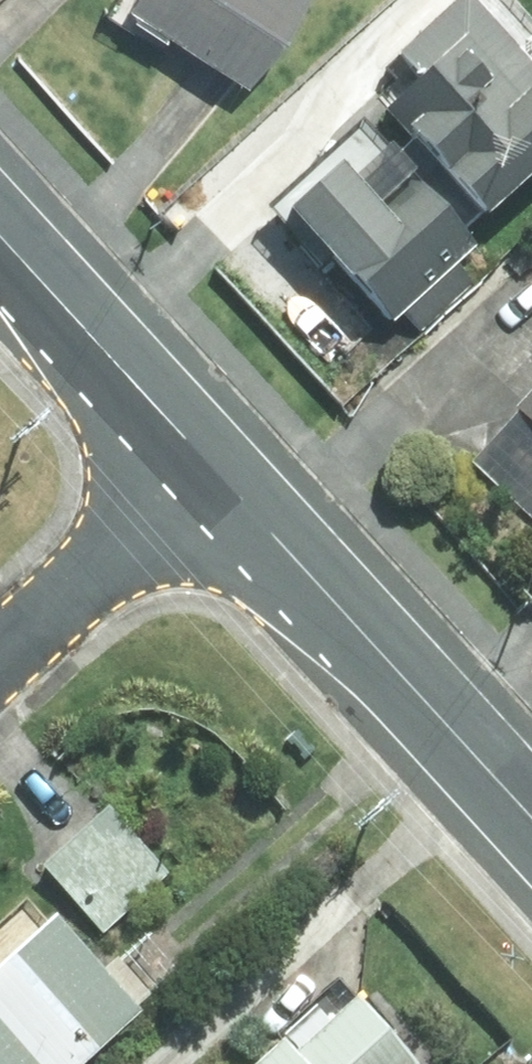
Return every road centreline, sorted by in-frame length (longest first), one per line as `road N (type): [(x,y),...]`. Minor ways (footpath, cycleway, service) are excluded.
road 1 (residential): [(208,463),(531,818)]
road 2 (residential): [(0,233),(208,463)]
road 3 (residential): [(0,649),(208,463)]

